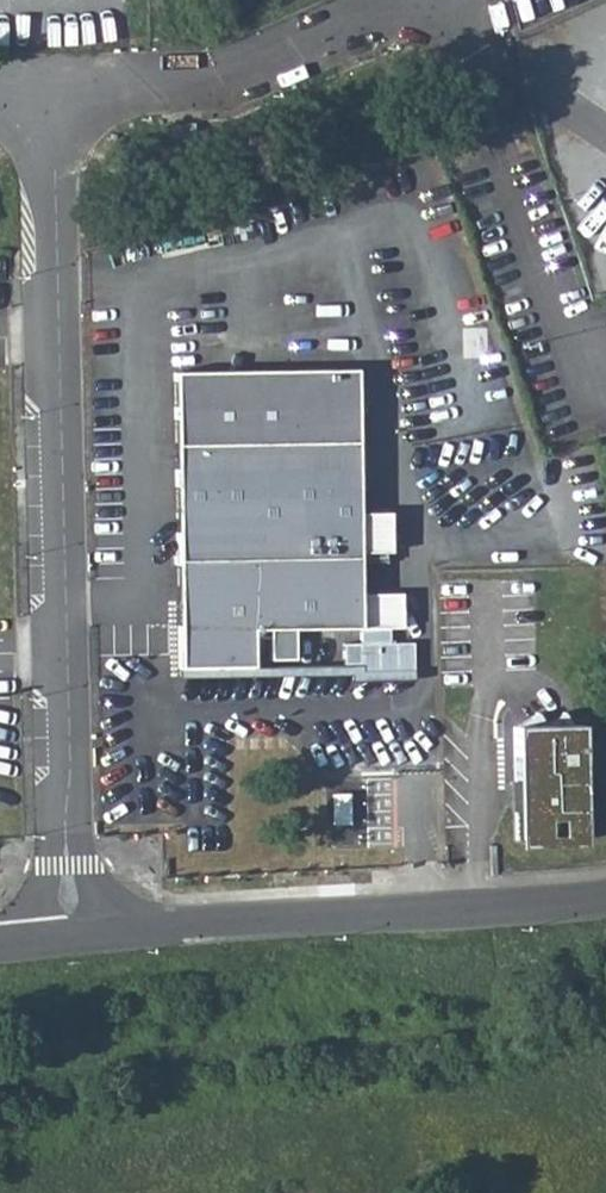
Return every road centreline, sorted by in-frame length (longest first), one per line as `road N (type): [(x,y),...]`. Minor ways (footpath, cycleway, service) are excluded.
road 1 (unclassified): [(71,938),(46,82)]
road 2 (unclassified): [(46,82),(213,74),(391,5),(441,7),(481,49),(499,116)]
road 3 (residential): [(605,898),(71,938)]

